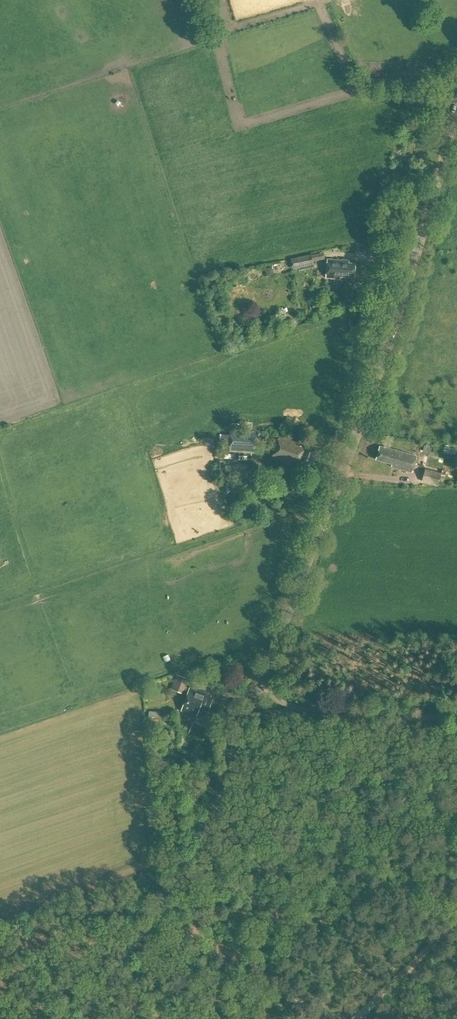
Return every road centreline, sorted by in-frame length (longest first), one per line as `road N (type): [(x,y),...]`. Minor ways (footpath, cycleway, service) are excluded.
road 1 (tertiary): [(84,1018),(194,850),(222,786),(365,410),(456,108)]
road 2 (track): [(357,1018),(456,915)]

